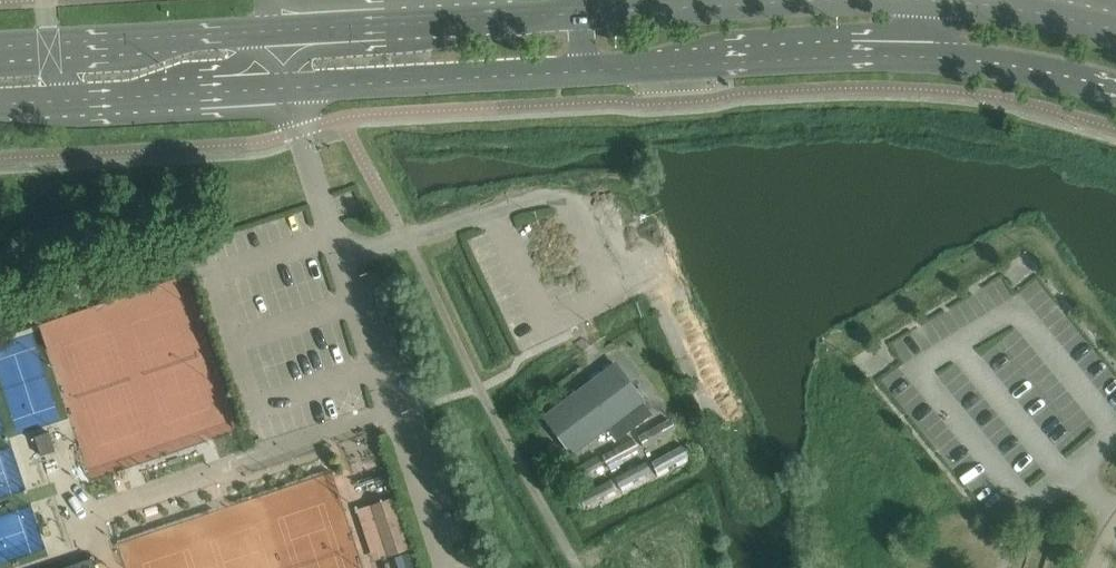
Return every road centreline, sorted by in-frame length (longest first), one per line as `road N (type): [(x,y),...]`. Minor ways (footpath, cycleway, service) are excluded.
road 1 (tertiary): [(287,101),(586,71),(943,58)]
road 2 (tertiary): [(771,0),(276,28)]
road 3 (tertiary): [(0,119),(287,101)]
road 4 (tertiary): [(276,28),(0,46)]
road 5 (tertiary): [(943,58),(1115,89)]
road 6 (tertiary): [(1115,32),(959,0)]

